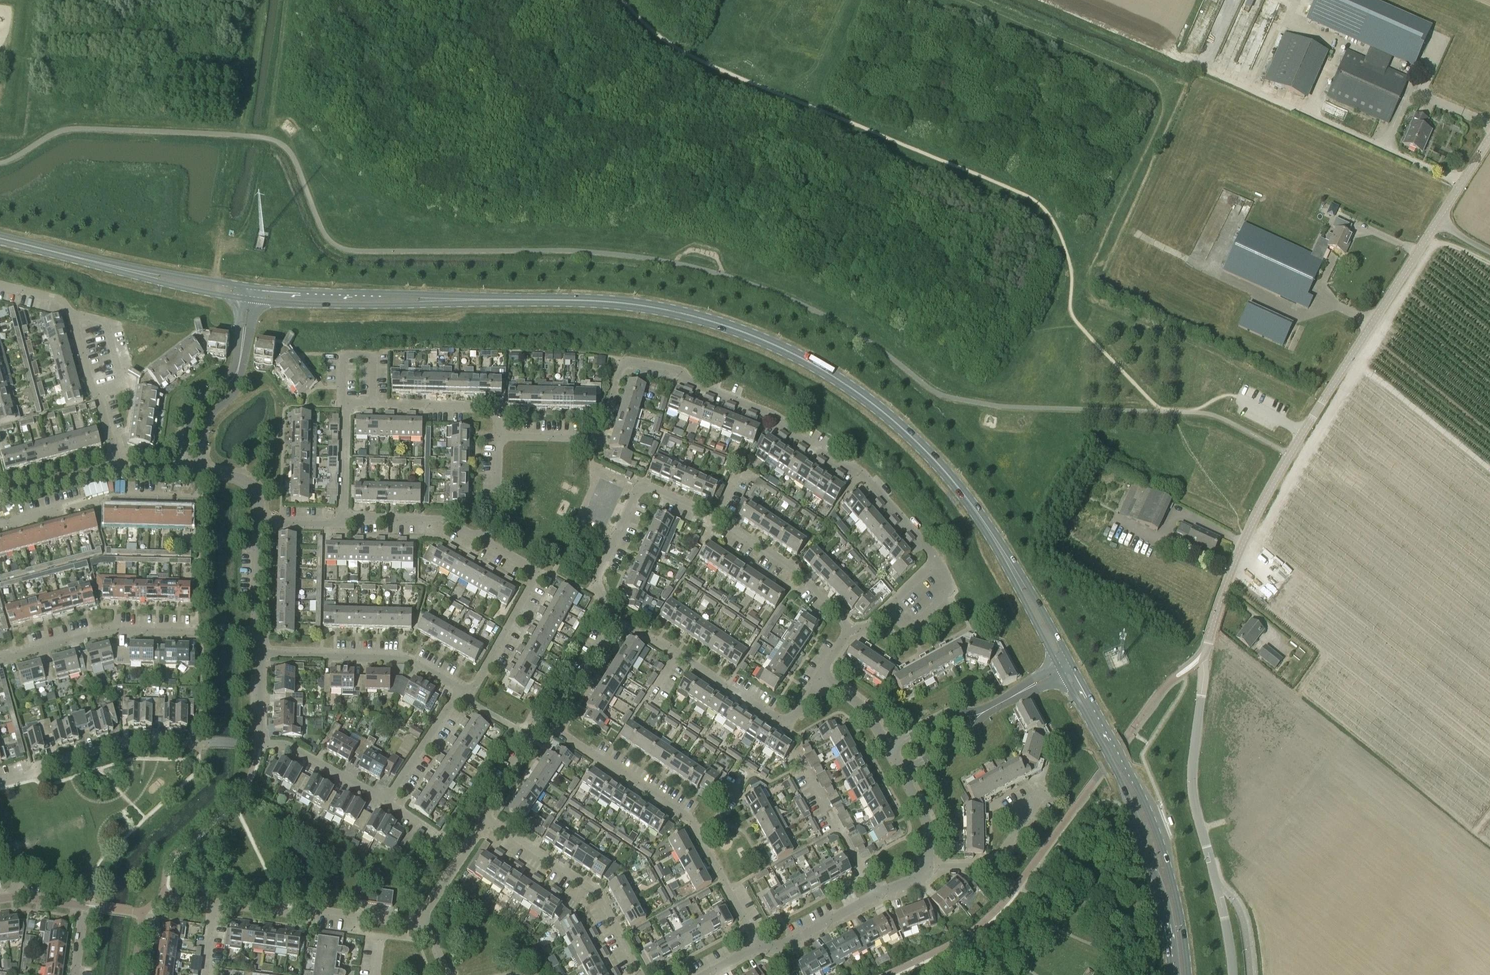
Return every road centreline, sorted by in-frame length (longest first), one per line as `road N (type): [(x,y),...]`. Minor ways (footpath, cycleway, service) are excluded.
road 1 (unclassified): [(1233,974),(1193,795),(1199,658),(1244,540),(1290,454),(1489,139)]
road 2 (track): [(1161,411),(1072,317),(1069,261),(1038,204),(703,62),(655,34),(623,0)]
road 3 (secondary): [(998,545),(912,438),(851,389),(778,347),(642,306),(461,300)]
road 4 (residential): [(849,630),(869,625),(937,558),(861,472),(774,415),(676,370),(625,363)]
road 5 (track): [(1033,0),(1462,183)]
road 6 (residential): [(616,621),(598,576),(646,488),(708,514),(789,566),(849,630)]
road 7 (secondary): [(1188,974),(1152,818),(1072,664)]
road 8 (secondary): [(1060,670),(1140,828),(1170,974)]
road 9 (residential): [(757,947),(688,817),(548,725)]
road 10 (residential): [(498,436),(496,417),(483,407),(346,403),(343,520)]
road 11 (residential): [(0,655),(112,630),(255,633)]
road 12 (residential): [(823,680),(795,714),(780,719),(616,621)]
road 13 (residential): [(119,469),(72,313),(57,299),(0,285)]
road 14 (residential): [(641,974),(594,890),(487,820)]
road 15 (residential): [(0,525),(108,498),(194,498),(201,473)]
road 16 (residential): [(0,784),(130,742),(208,743)]
road 17 (secondary): [(248,299),(371,306),(461,300)]
road 18 (residential): [(463,693),(405,658),(260,654)]
road 19 (secondary): [(461,300),(250,287)]
road 20 (residential): [(463,693),(475,686),(534,578),(483,541)]
road 21 (residential): [(418,924),(219,905)]
road 22 (residential): [(757,947),(777,949),(914,881),(926,866)]
road 23 (residential): [(498,436),(599,436),(625,363)]
road 24 (track): [(214,282),(239,135)]
road 25 (residential): [(483,541),(442,519),(343,520)]
road 26 (residential): [(257,744),(291,747),(385,801)]
road 27 (track): [(293,0),(269,139)]
road 28 (secondary): [(1072,664),(998,545)]
road 29 (secondary): [(998,545),(1060,670)]
road 30 (secondary): [(116,267),(248,299)]
road 31 (secondary): [(250,287),(116,267)]
road 32 (residential): [(926,866),(990,866),(1027,807)]
road 33 (residential): [(385,801),(463,693)]
road 34 (unclassified): [(240,361),(193,412),(184,472)]
road 35 (residential): [(418,924),(487,820)]
road 36 (residential): [(548,725),(616,621)]
road 37 (unclassified): [(201,473),(208,421),(236,390),(240,361)]
road 38 (residential): [(0,497),(119,469)]

